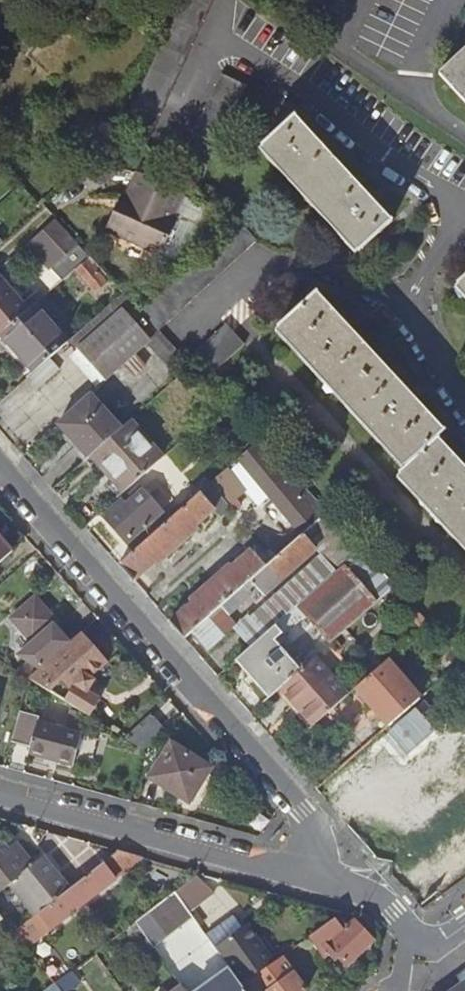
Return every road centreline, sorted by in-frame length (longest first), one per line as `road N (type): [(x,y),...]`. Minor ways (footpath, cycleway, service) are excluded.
road 1 (residential): [(0,469),(302,808),(309,848),(299,875)]
road 2 (residential): [(299,875),(0,797)]
road 3 (residential): [(425,954),(380,902),(299,875)]

